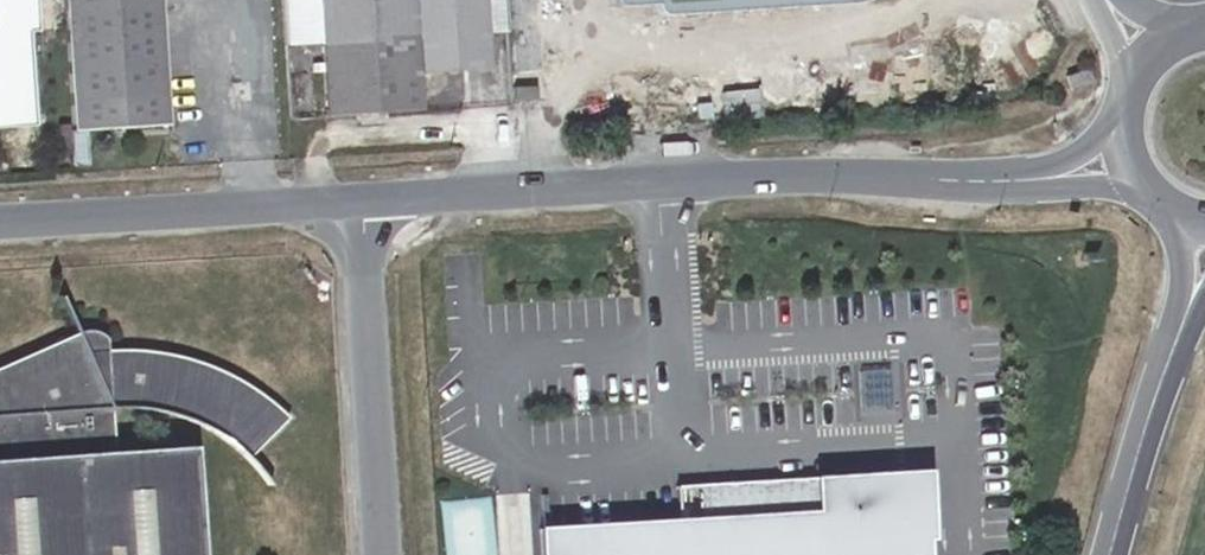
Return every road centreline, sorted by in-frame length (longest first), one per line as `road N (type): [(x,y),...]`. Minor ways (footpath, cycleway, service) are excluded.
road 1 (unclassified): [(359,202),(796,177),(1026,179),(1123,158)]
road 2 (unclassified): [(0,224),(359,202)]
road 3 (unclassified): [(359,202),(380,554)]
road 4 (tertiary): [(1110,554),(1204,258)]

